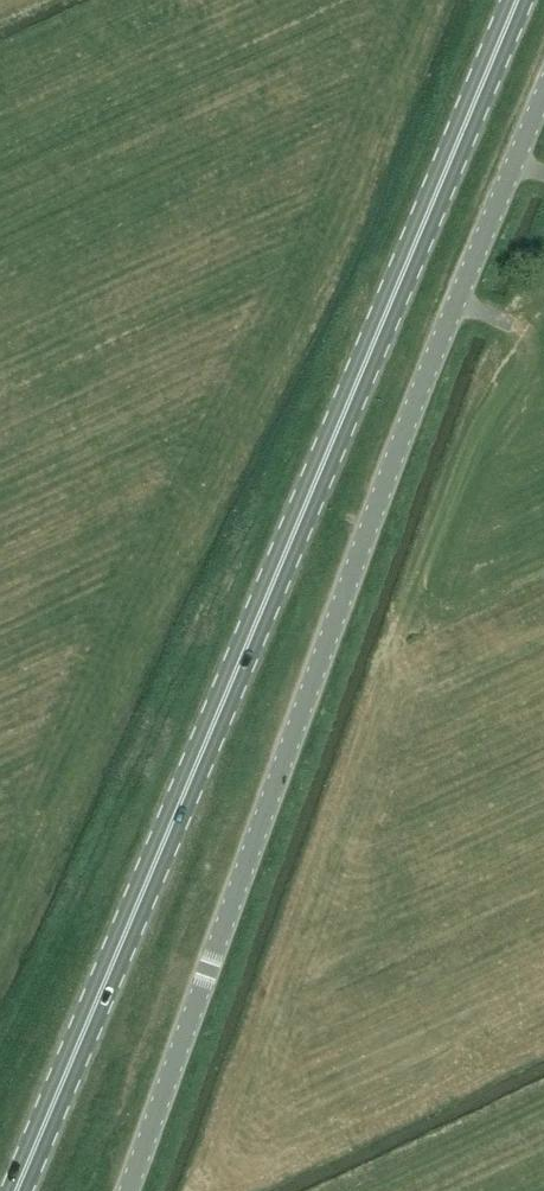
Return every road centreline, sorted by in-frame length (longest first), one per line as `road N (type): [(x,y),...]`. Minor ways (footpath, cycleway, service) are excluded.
road 1 (primary): [(21,1190),(521,0)]
road 2 (unclassified): [(129,1190),(398,448),(543,94)]

